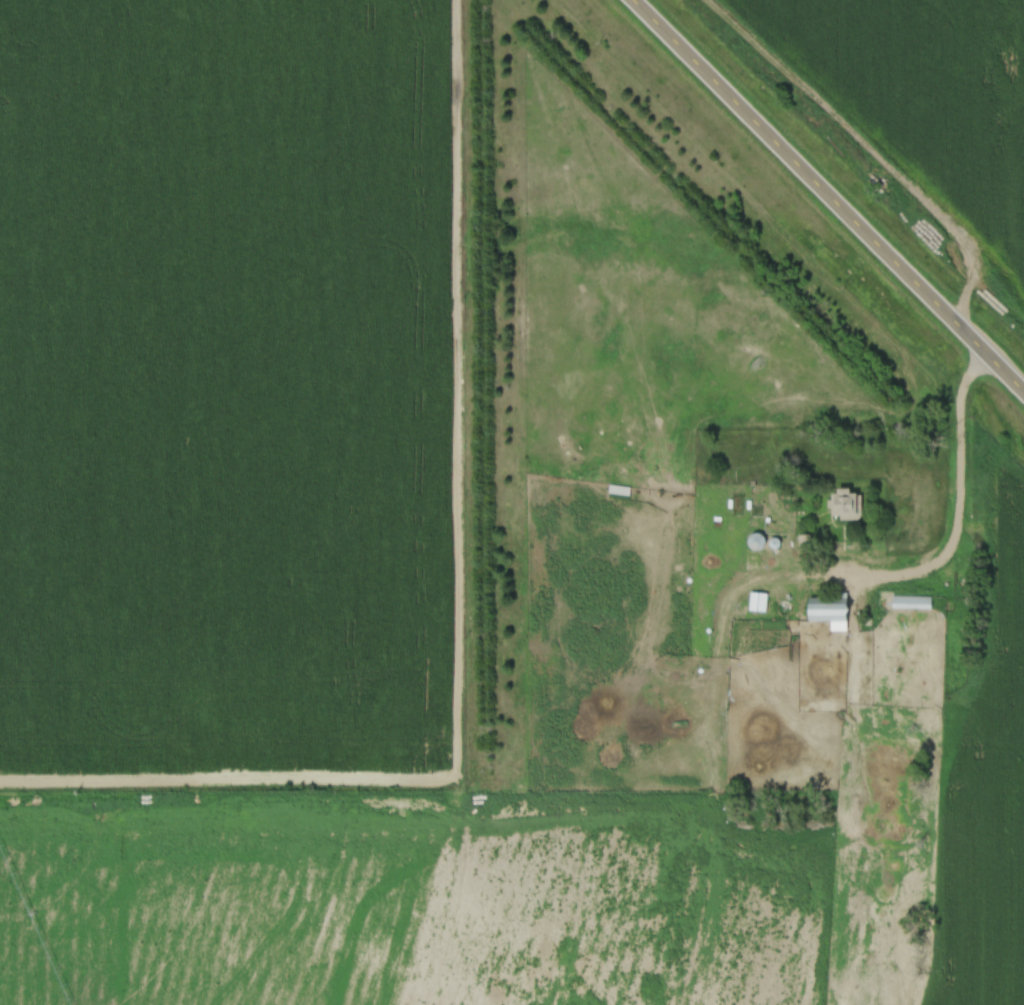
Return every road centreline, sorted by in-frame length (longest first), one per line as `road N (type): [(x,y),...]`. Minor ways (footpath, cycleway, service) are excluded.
road 1 (secondary): [(1023,389),(636,0)]

